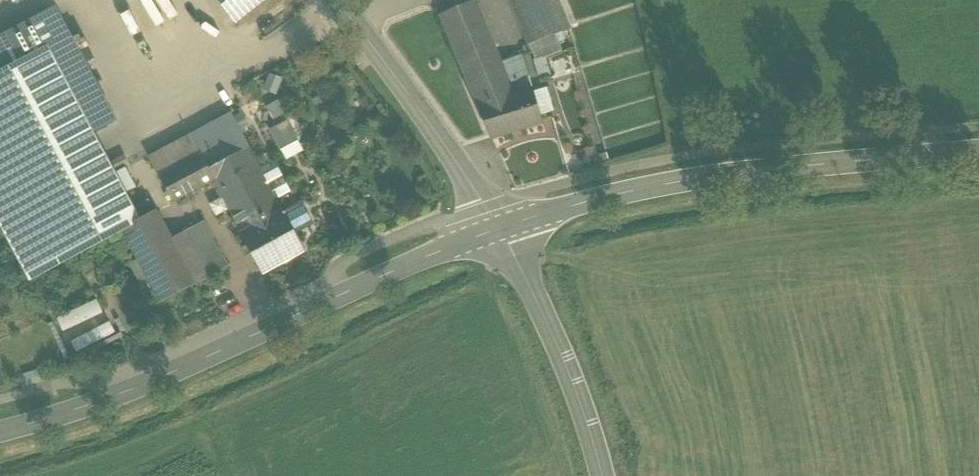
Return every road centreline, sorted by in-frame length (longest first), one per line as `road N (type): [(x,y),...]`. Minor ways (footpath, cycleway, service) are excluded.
road 1 (tertiary): [(0,432),(130,390),(500,228)]
road 2 (tertiary): [(500,228),(693,178),(978,153)]
road 3 (tertiary): [(500,228),(445,138),(336,0)]
road 4 (tertiary): [(602,475),(547,320),(500,228)]

